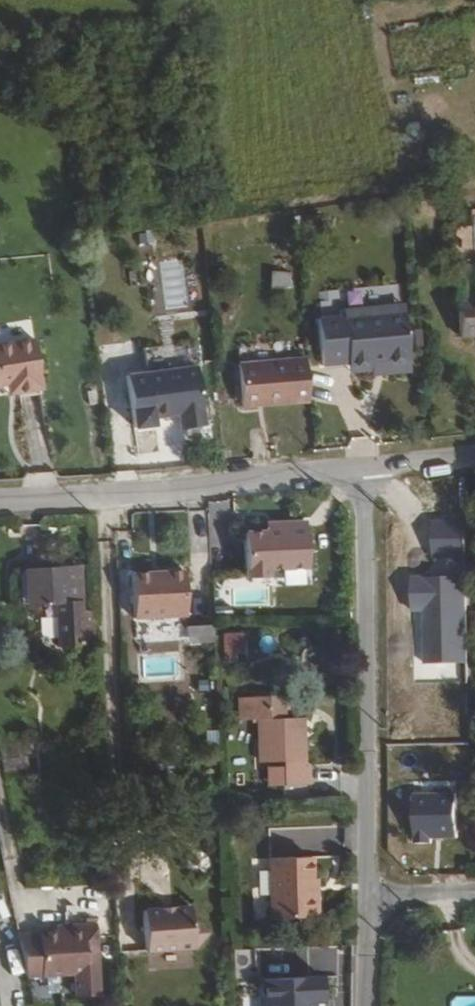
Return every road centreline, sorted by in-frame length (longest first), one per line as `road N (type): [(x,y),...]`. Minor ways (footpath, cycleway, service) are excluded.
road 1 (residential): [(364,468),(368,899)]
road 2 (residential): [(0,499),(364,468)]

